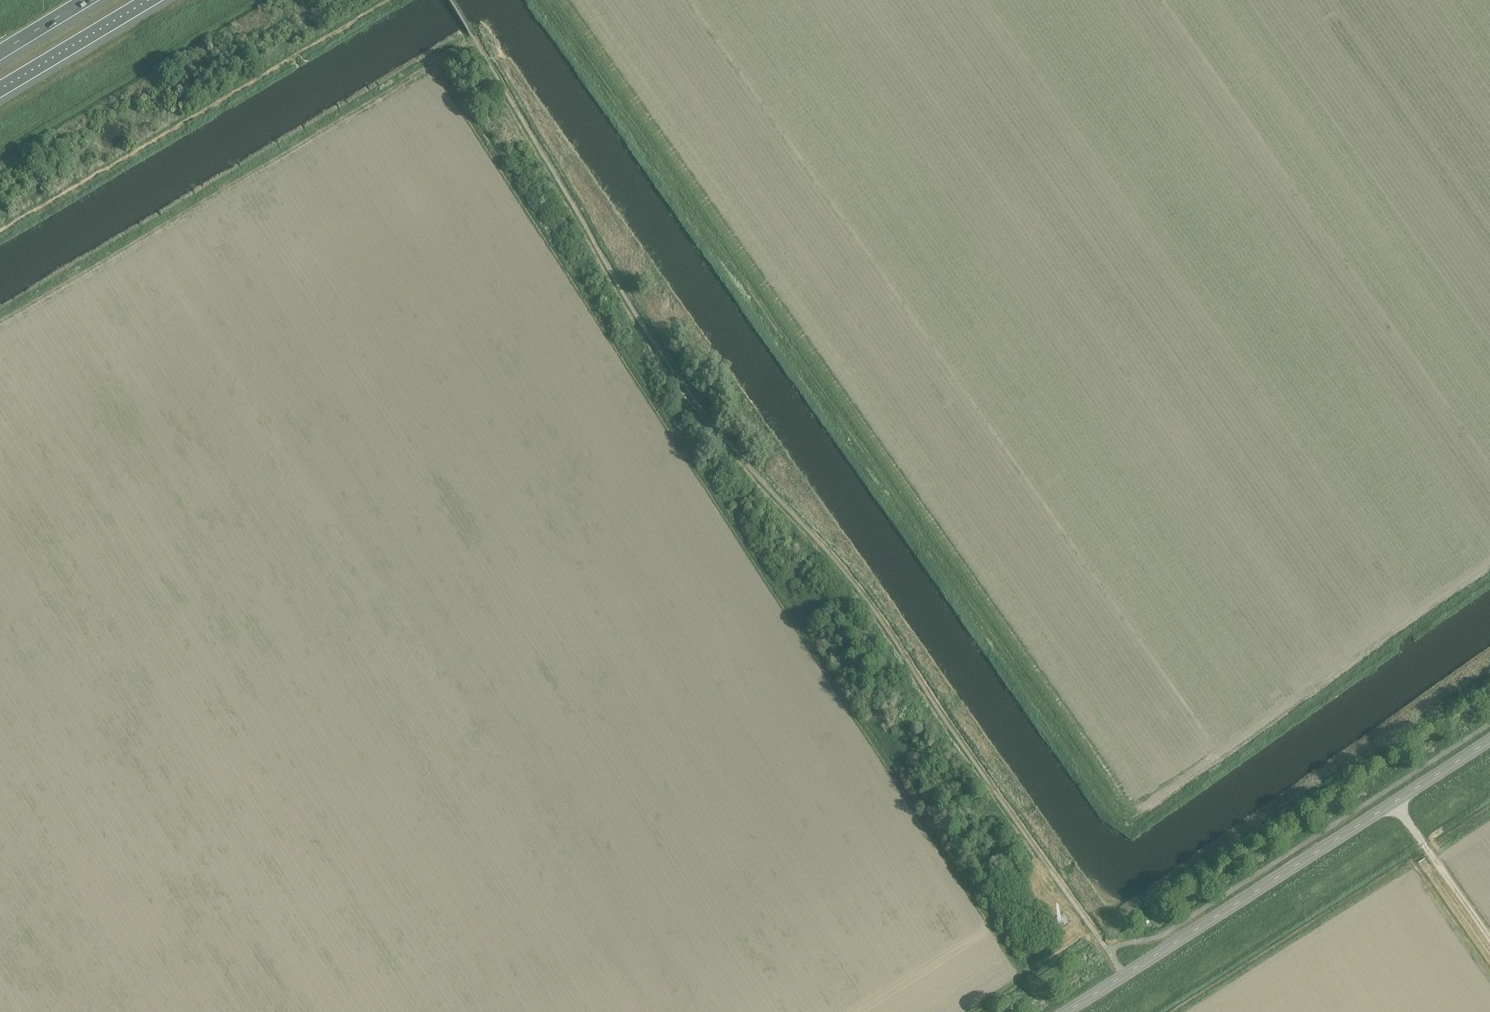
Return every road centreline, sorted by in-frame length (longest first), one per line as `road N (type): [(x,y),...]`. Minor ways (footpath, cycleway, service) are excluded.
road 1 (unclassified): [(1066,1011),(1489,741)]
road 2 (motorway): [(0,89),(148,0)]
road 3 (track): [(1394,802),(1489,939)]

